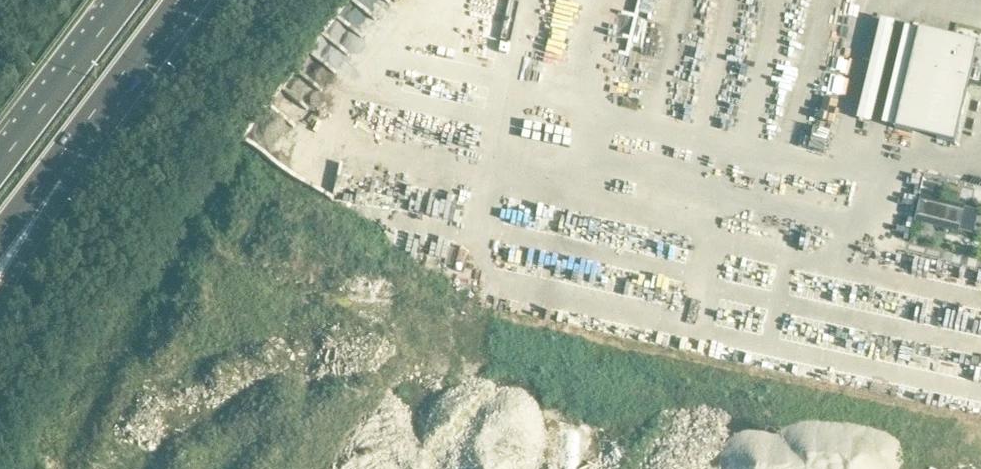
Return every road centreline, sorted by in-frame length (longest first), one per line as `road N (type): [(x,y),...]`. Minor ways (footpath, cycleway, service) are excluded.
road 1 (motorway): [(52,169),(178,0)]
road 2 (motorway): [(125,0),(0,165)]
road 3 (motorway): [(0,307),(52,169)]

